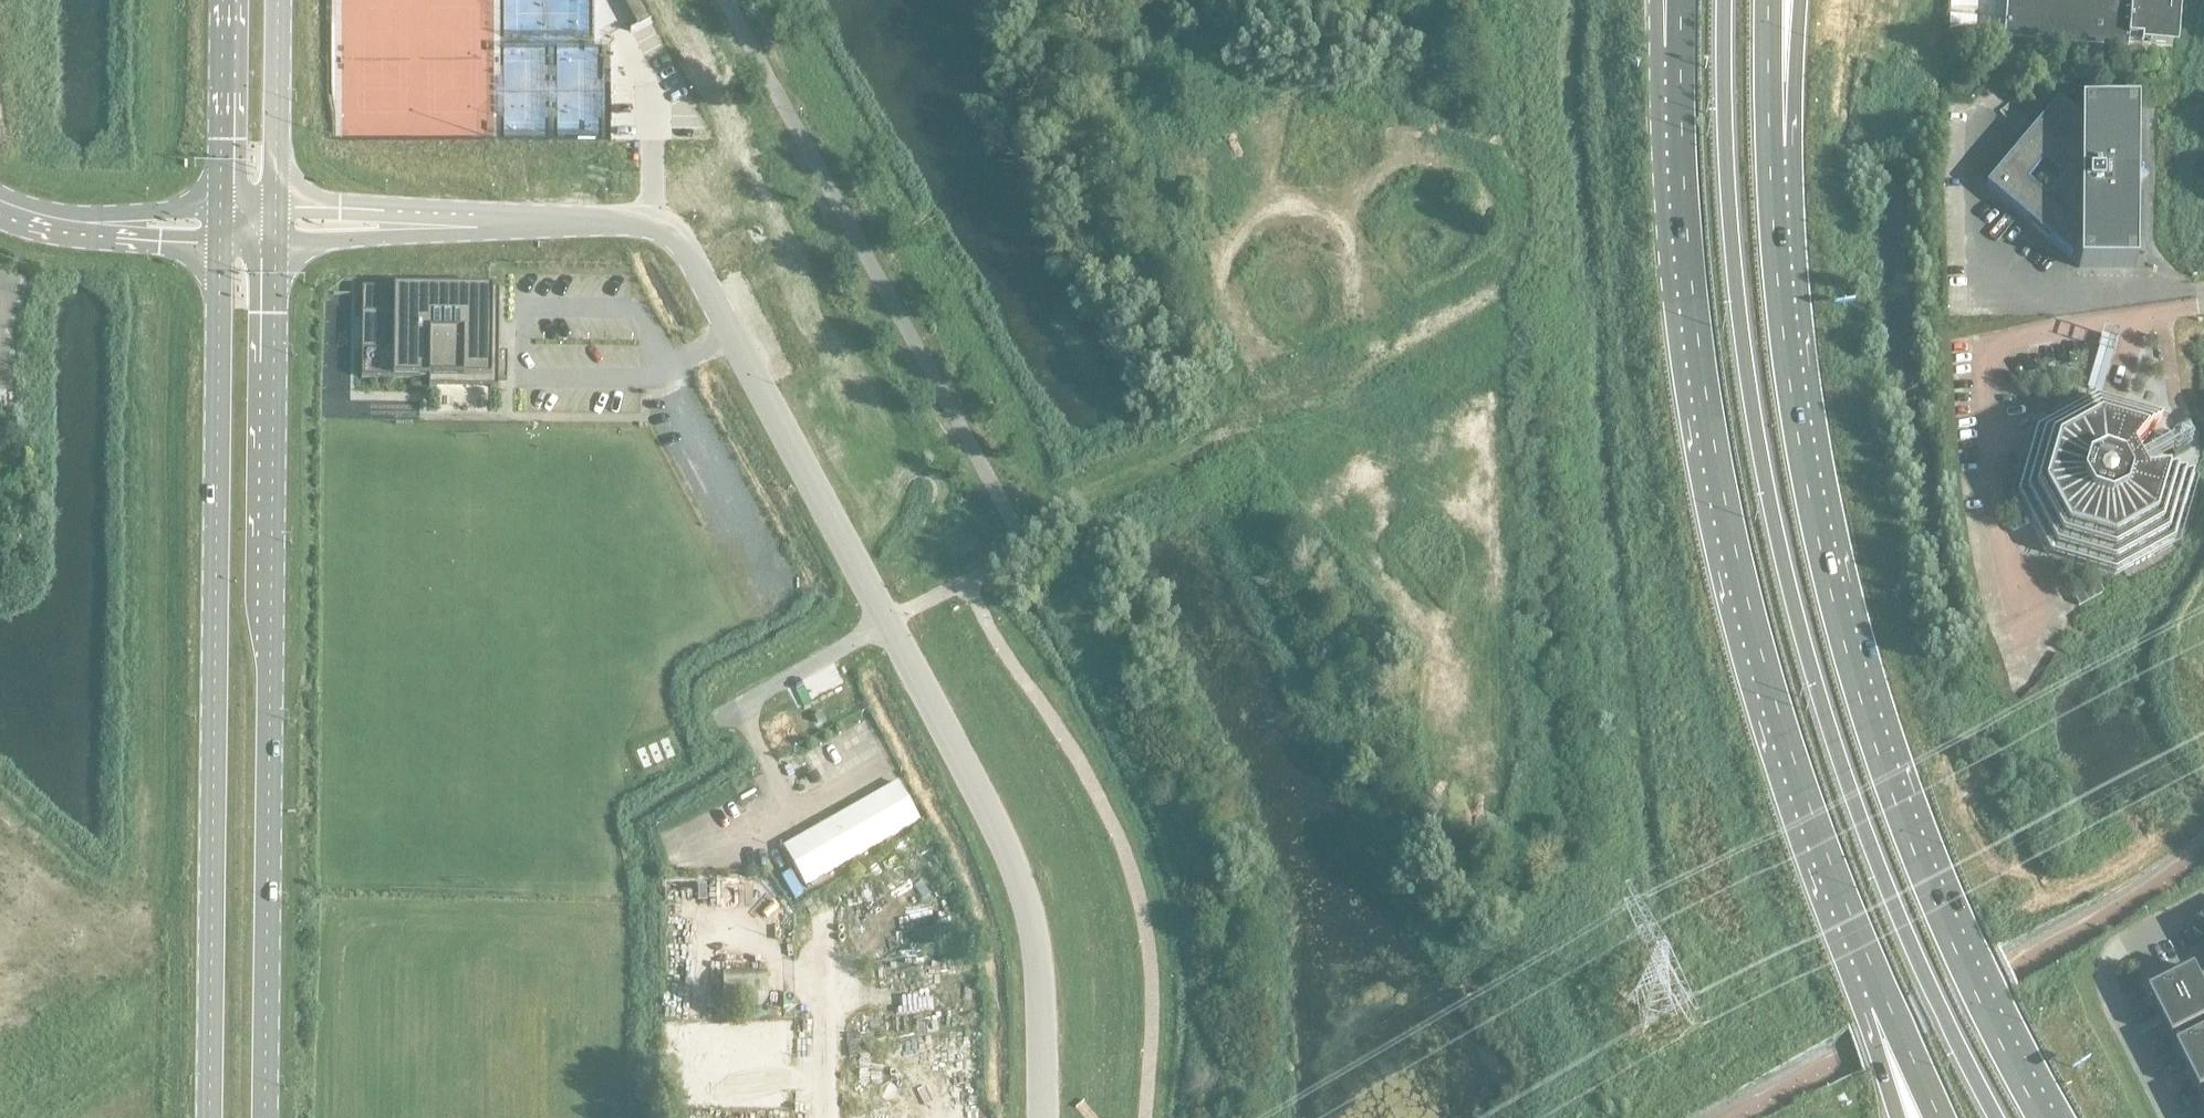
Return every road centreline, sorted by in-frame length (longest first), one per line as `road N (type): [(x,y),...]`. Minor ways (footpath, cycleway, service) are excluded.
road 1 (unclassified): [(470,222),(668,227),(1025,889),(1040,970),(1045,1117)]
road 2 (motorway): [(1996,1117),(1897,914),(1819,708),(1790,606),(1738,336),(1722,157),(1723,0)]
road 3 (trunk): [(2041,1117),(1932,896),(1830,593),(1788,366),(1769,147)]
road 4 (trunk): [(1680,44),(1692,291),(1725,500),(1777,707),(1872,973)]
road 5 (secondary): [(220,239),(209,1117)]
road 6 (secondary): [(265,1117),(274,240)]
road 7 (secondary): [(274,209),(277,0)]
road 8 (secondary): [(223,0),(221,209)]
road 9 (unclassified): [(274,240),(419,236),(470,222)]
road 10 (unclassified): [(470,222),(416,209),(274,209)]
road 11 (motorway): [(1872,973),(1939,1117)]
road 12 (trunk): [(1769,147),(1796,0)]
road 13 (motorway): [(1872,973),(1880,1064),(1898,1117)]
road 14 (trunk): [(1769,147),(1768,0)]

